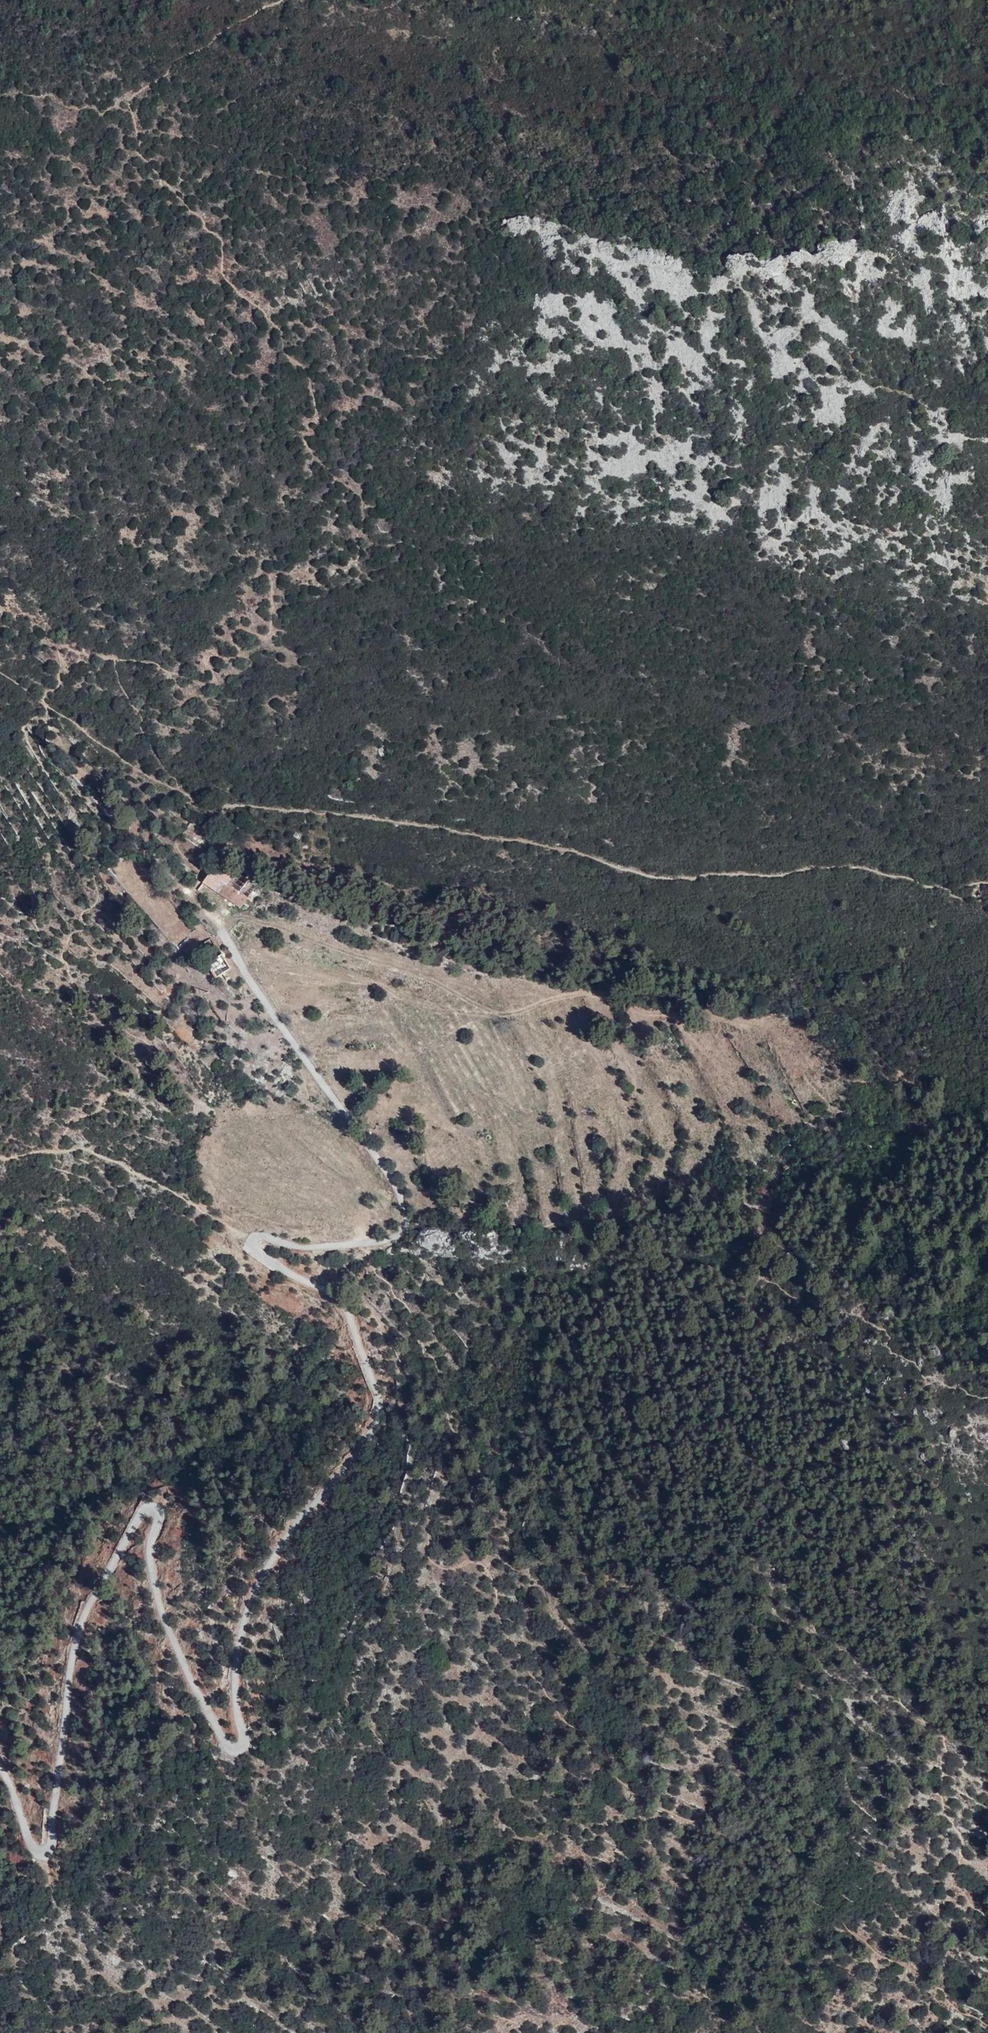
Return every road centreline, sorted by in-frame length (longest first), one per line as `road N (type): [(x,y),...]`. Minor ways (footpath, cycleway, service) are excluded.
road 1 (track): [(0,1763),(41,1861),(84,1606),(127,1523),(152,1501),(148,1560),(162,1617),(230,1750),(243,1755),(234,1690),(240,1632),(283,1541),(377,1419),(347,1309),(332,1291),(259,1256),(254,1240),(367,1244),(389,1240),(407,1216),(399,1187),(258,973)]

